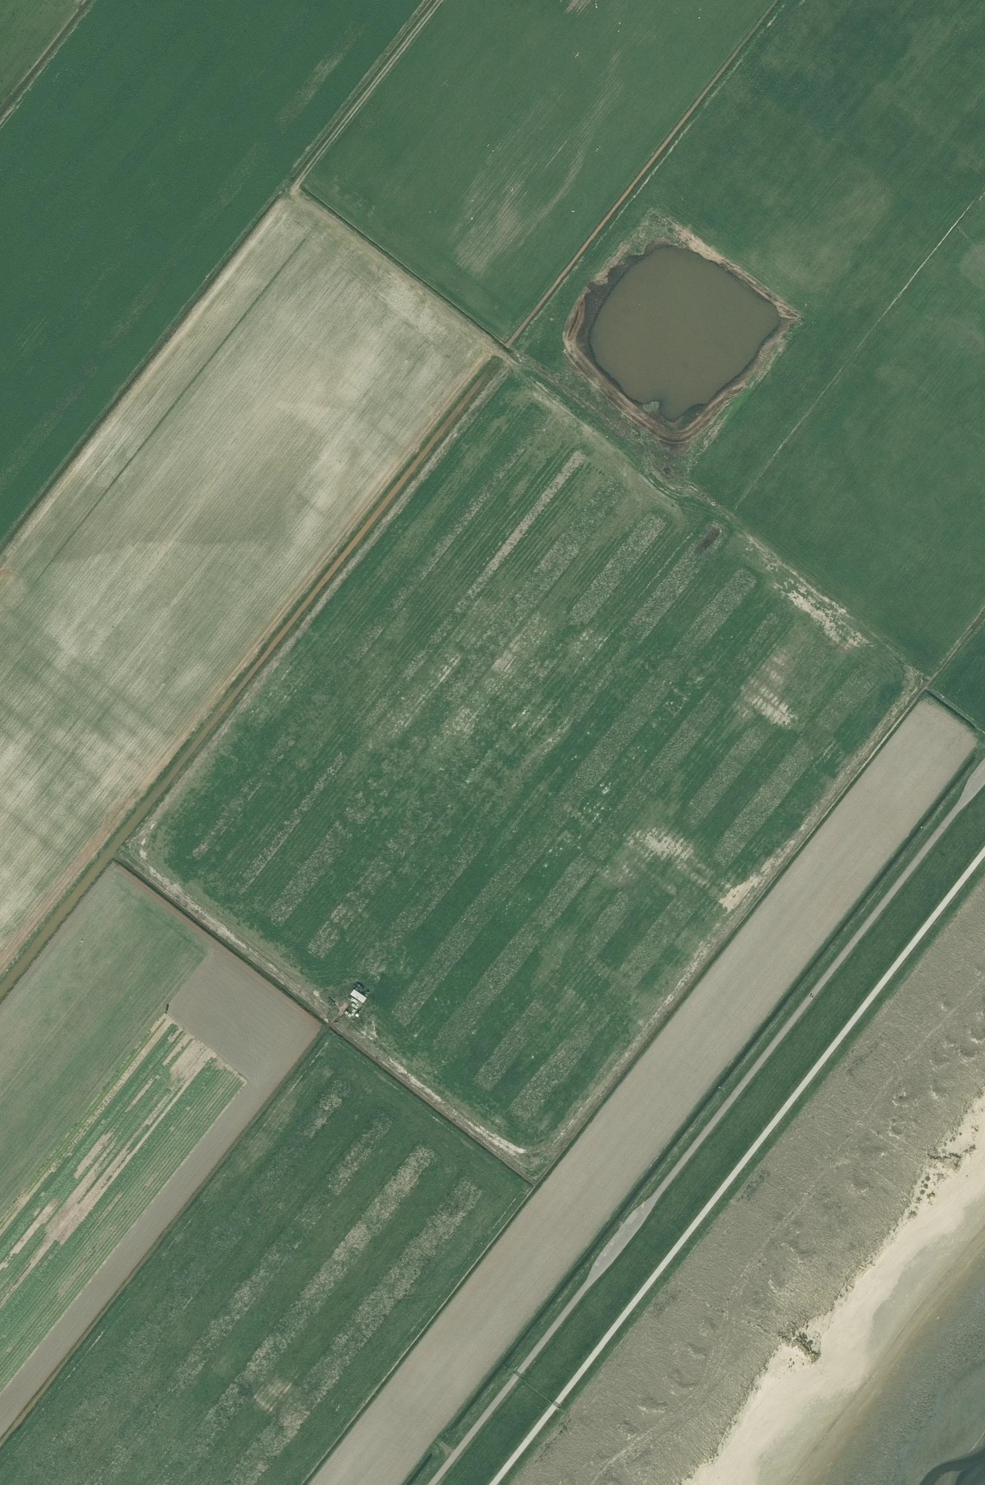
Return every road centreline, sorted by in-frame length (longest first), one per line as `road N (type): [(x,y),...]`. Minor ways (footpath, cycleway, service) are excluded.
road 1 (unclassified): [(433,1484),(984,775)]

